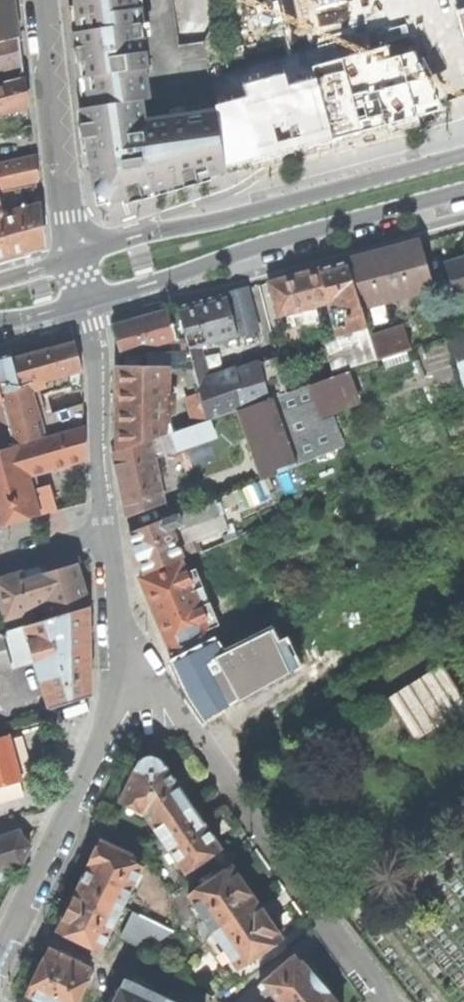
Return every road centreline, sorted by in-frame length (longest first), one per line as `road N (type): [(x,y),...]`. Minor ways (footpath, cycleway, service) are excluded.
road 1 (residential): [(386,1001),(163,683),(125,655)]
road 2 (primary): [(463,156),(242,215),(134,235),(75,258)]
road 3 (primary): [(87,301),(463,190)]
road 4 (residential): [(0,960),(104,753),(125,655)]
road 5 (residential): [(75,258),(46,0)]
road 6 (residential): [(87,301),(111,533)]
road 7 (residential): [(125,655),(111,533)]

